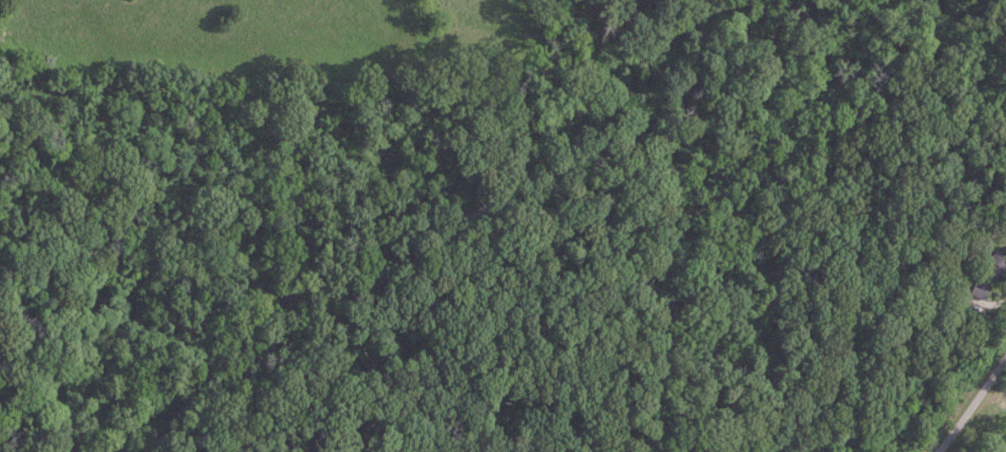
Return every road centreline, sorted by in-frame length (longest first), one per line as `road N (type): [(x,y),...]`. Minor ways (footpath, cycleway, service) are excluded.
road 1 (residential): [(924,451),(1005,352)]

